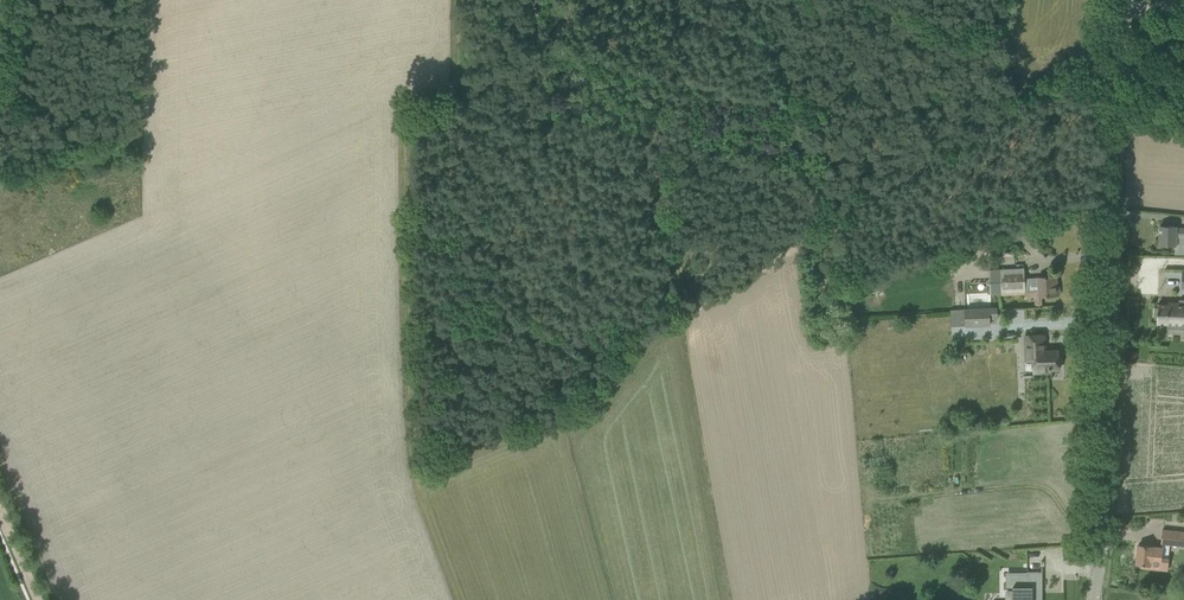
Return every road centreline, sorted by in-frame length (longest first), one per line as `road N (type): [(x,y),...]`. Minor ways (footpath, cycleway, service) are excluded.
road 1 (track): [(1117,53),(1099,55),(630,353),(576,328)]
road 2 (tertiary): [(1091,599),(1105,475),(1118,11)]
road 3 (track): [(689,313),(668,202),(673,142),(815,179)]
road 4 (track): [(827,224),(758,0)]

